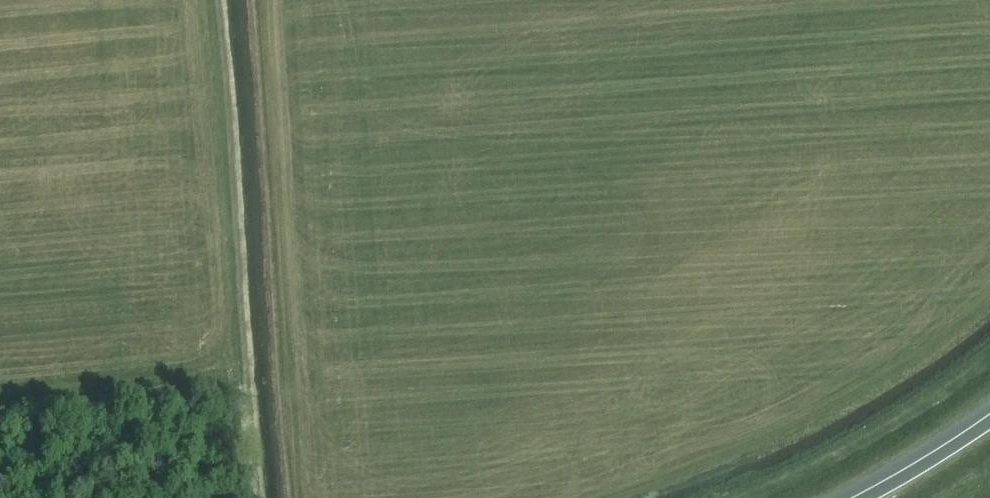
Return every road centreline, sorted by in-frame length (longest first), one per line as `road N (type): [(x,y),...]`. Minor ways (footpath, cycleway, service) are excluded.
road 1 (motorway): [(989,423),(866,497)]

